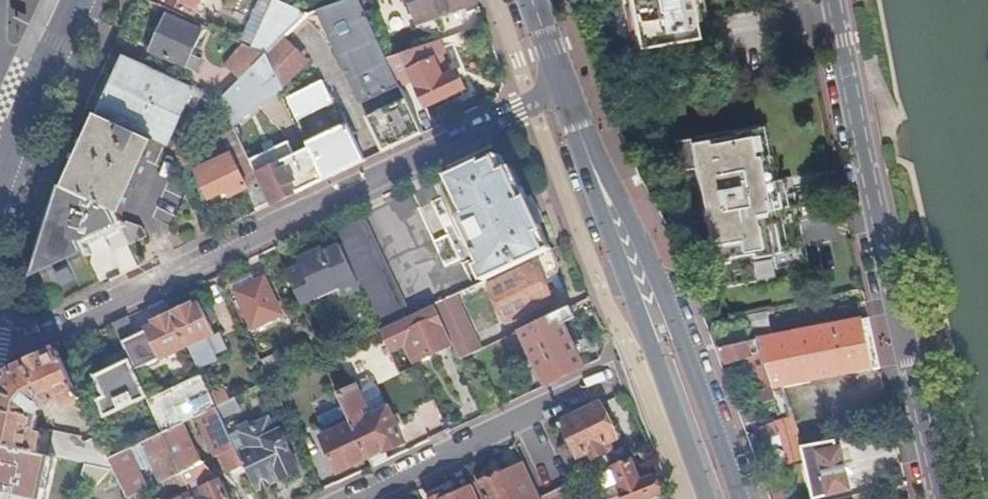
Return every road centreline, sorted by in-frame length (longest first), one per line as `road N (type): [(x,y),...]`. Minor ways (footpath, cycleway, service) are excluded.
road 1 (residential): [(0,355),(43,344),(566,92)]
road 2 (residential): [(832,0),(937,498)]
road 3 (primary): [(743,498),(655,270),(580,130)]
road 4 (primary): [(706,498),(632,303),(580,130)]
road 5 (residential): [(357,498),(607,381)]
road 6 (primary): [(77,0),(34,85),(0,184)]

